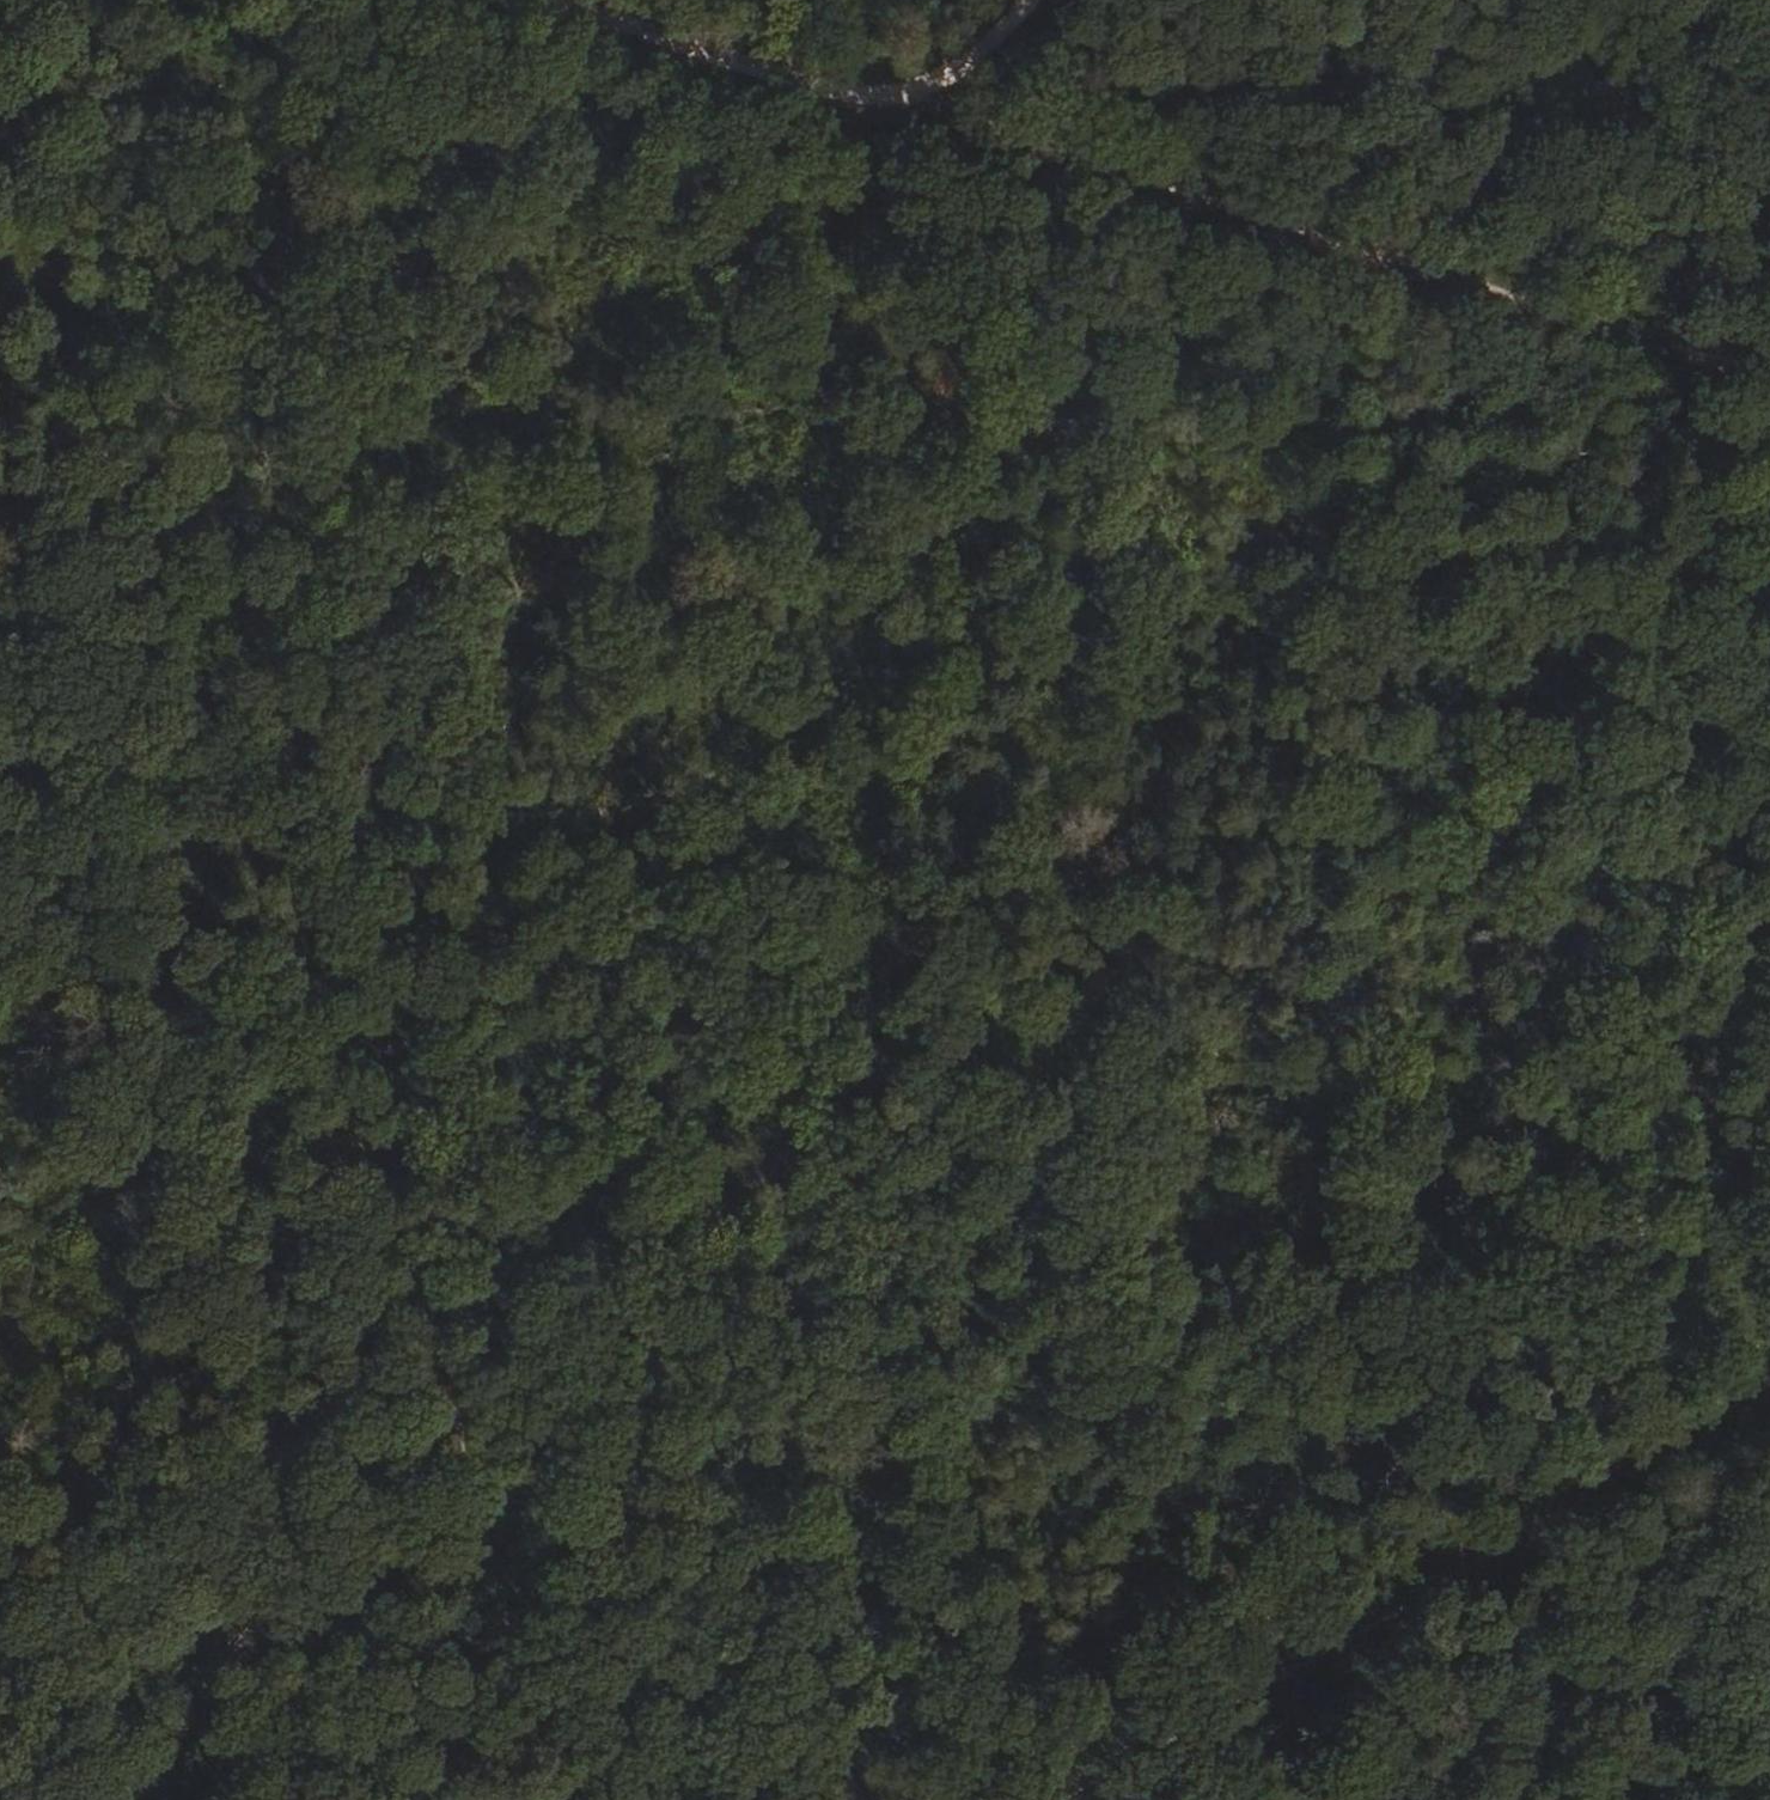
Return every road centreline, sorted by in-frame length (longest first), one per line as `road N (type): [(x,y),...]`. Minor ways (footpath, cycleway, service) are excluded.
road 1 (track): [(565,0),(915,104)]
road 2 (track): [(915,104),(1025,0)]

